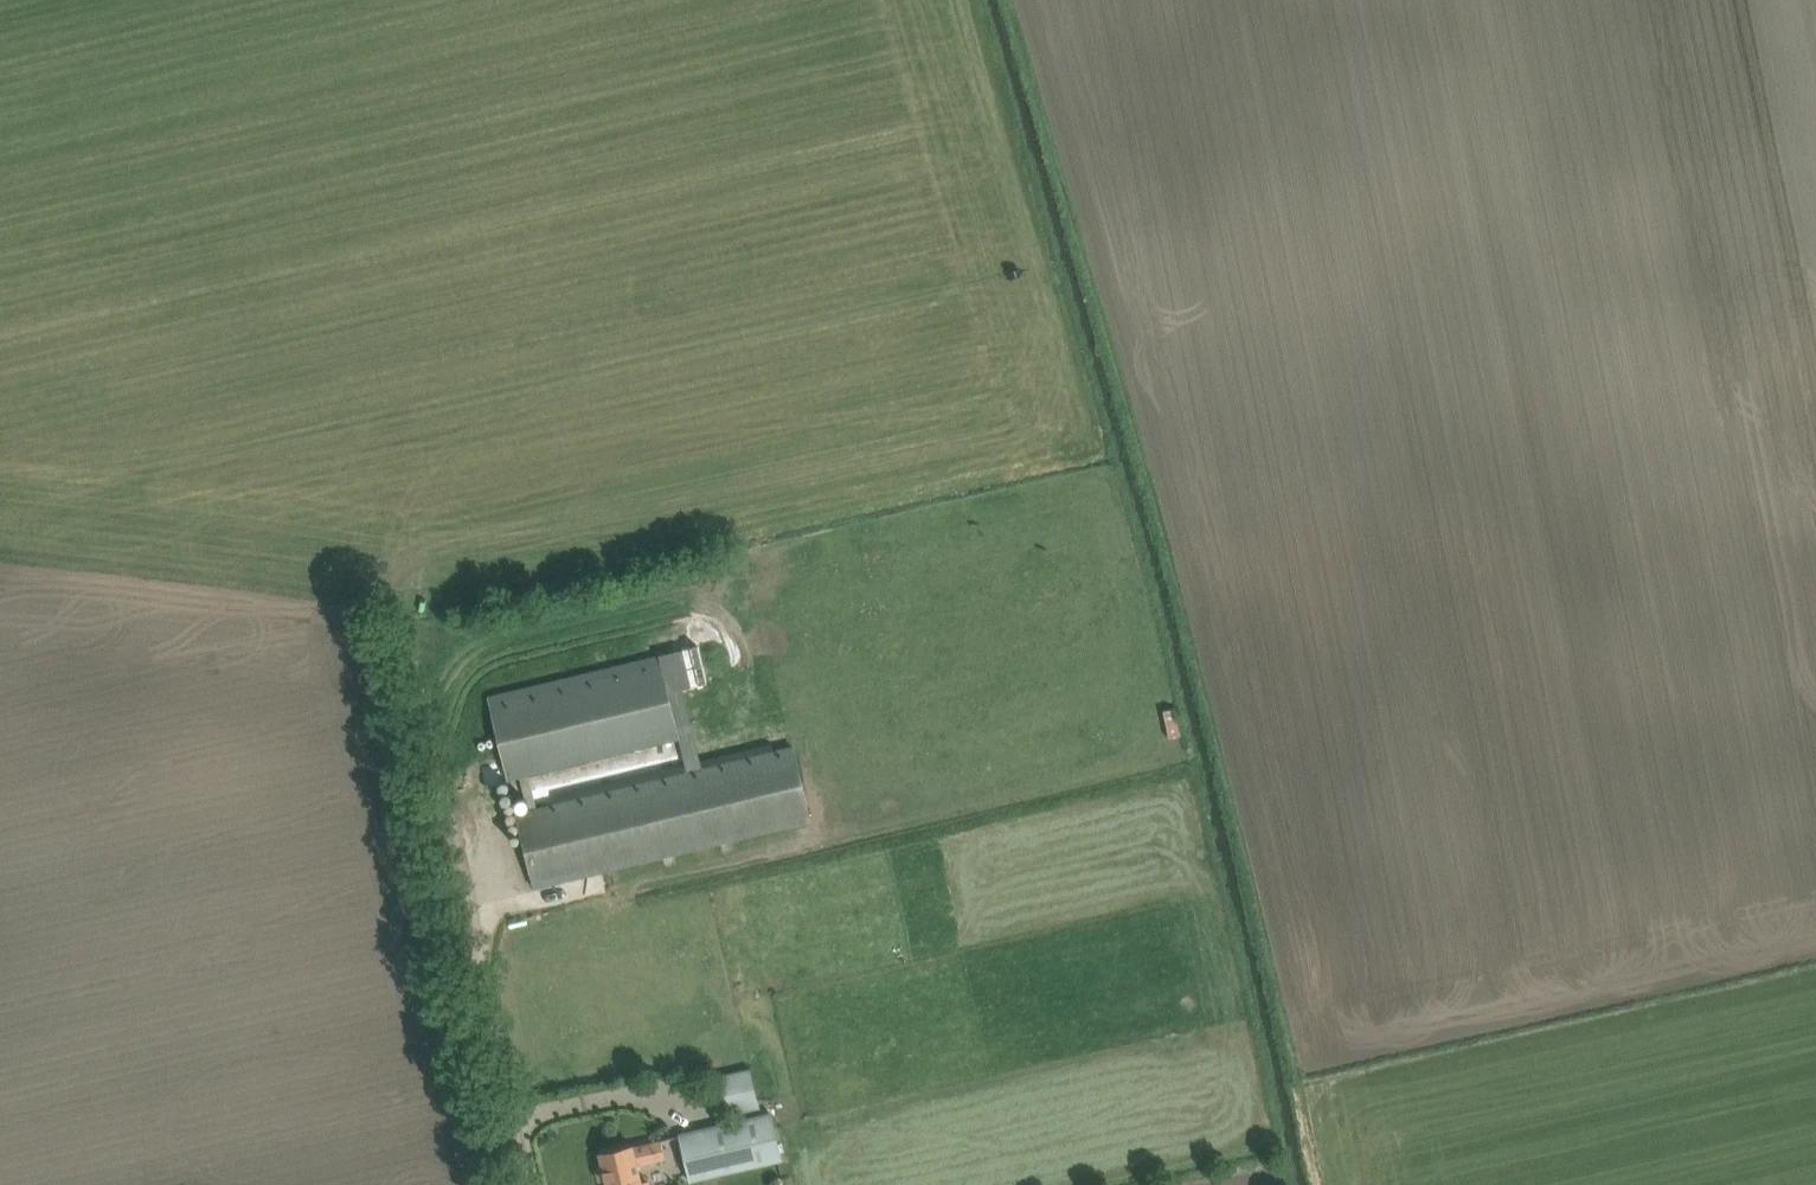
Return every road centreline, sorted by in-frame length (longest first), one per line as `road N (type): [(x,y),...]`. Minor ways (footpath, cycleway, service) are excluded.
road 1 (unclassified): [(537,1184),(413,634)]

